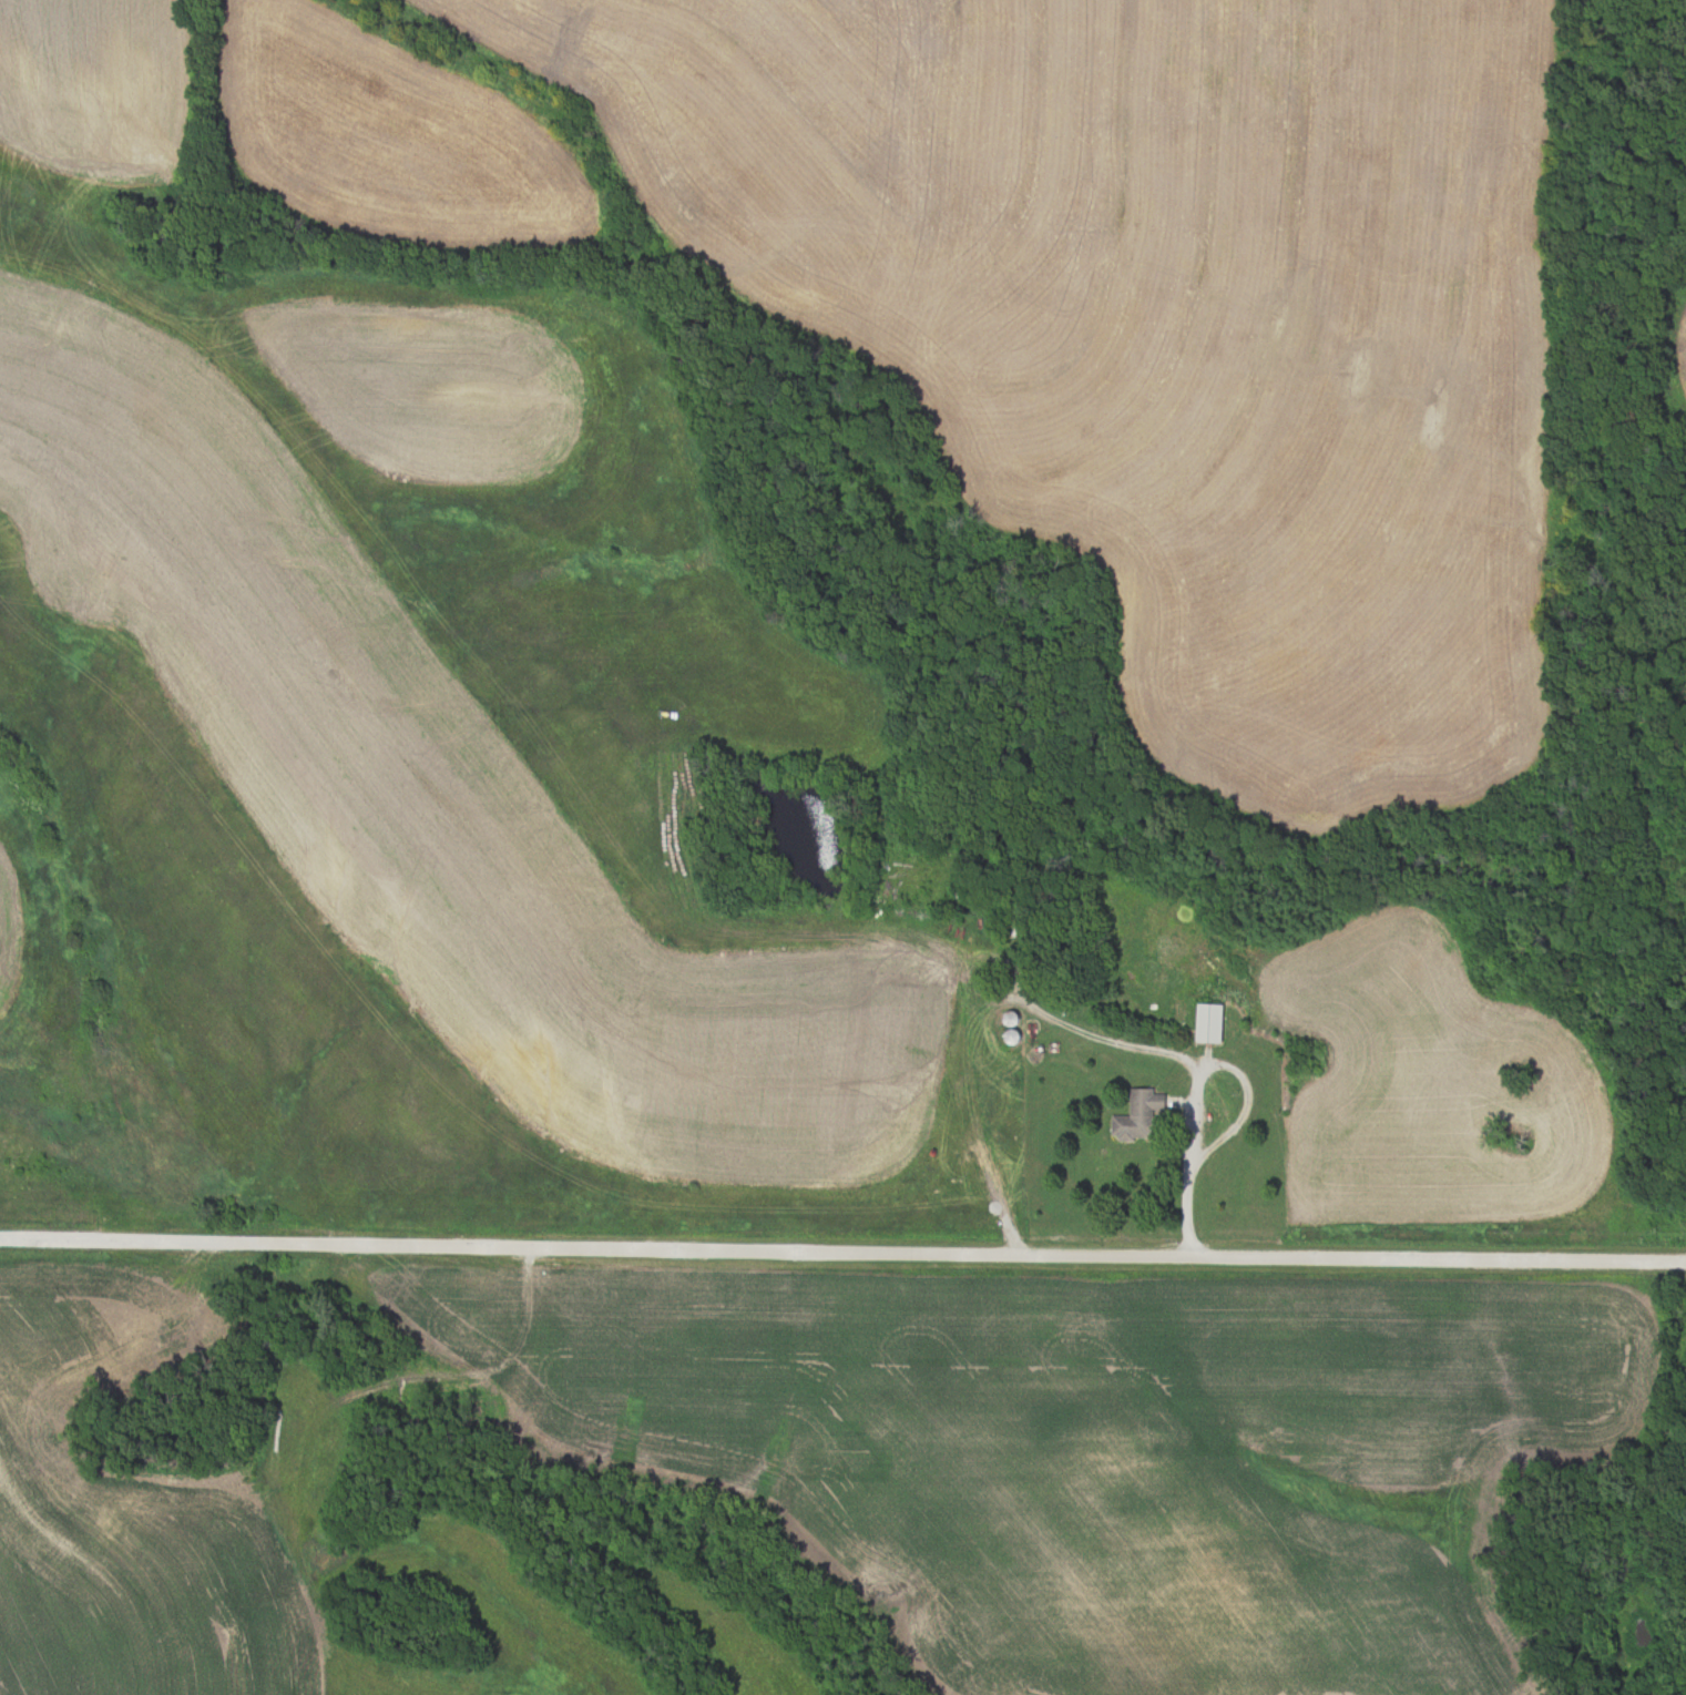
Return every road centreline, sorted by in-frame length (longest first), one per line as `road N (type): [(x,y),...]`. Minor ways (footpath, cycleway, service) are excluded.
road 1 (residential): [(0,1238),(1685,1260)]

